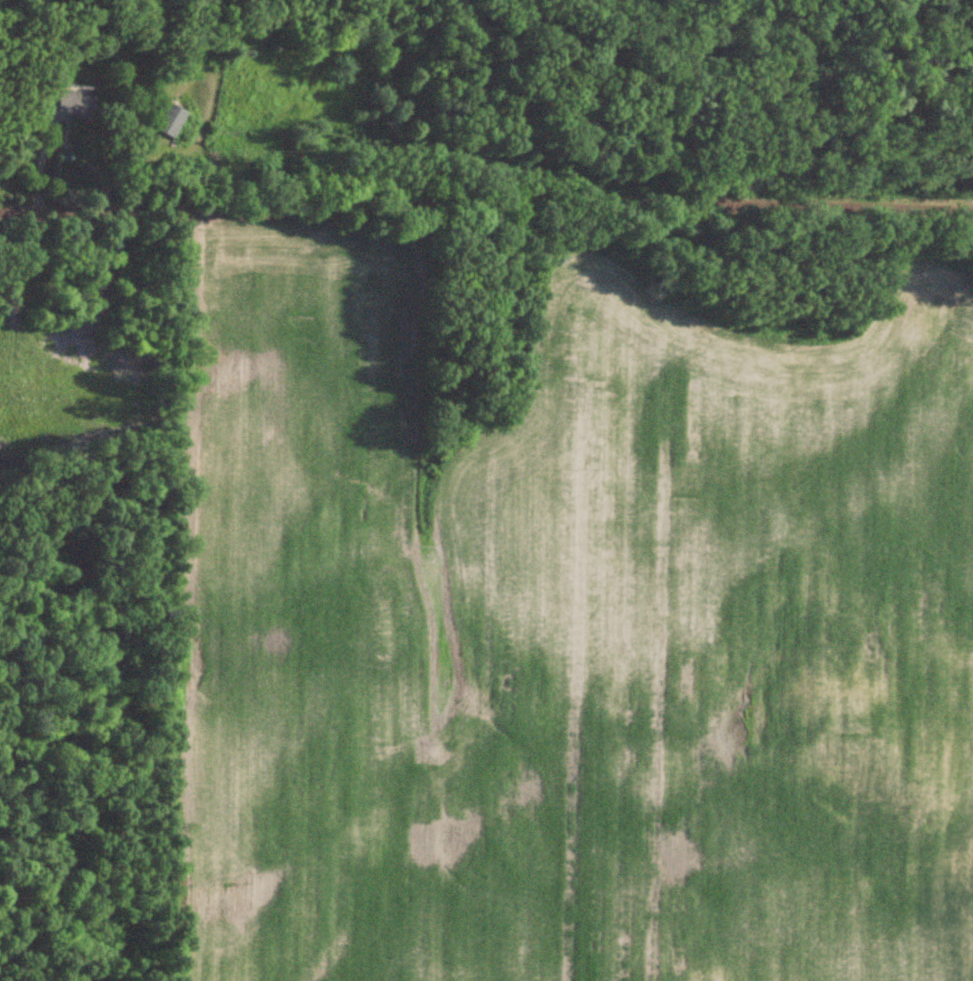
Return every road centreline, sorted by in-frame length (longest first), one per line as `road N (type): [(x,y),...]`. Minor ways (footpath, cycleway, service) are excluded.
road 1 (residential): [(0,212),(972,211)]

